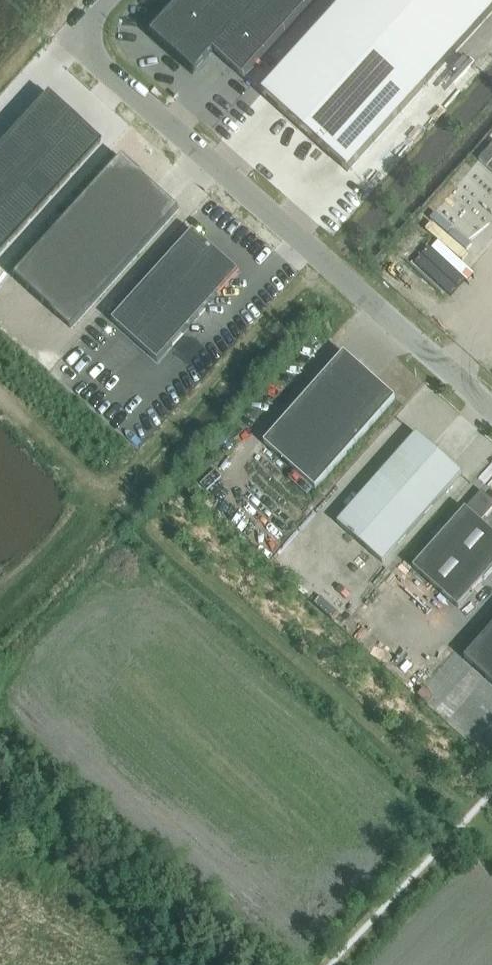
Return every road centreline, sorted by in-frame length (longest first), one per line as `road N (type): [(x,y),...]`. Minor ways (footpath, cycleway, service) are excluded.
road 1 (unclassified): [(491,407),(70,37),(105,0)]

